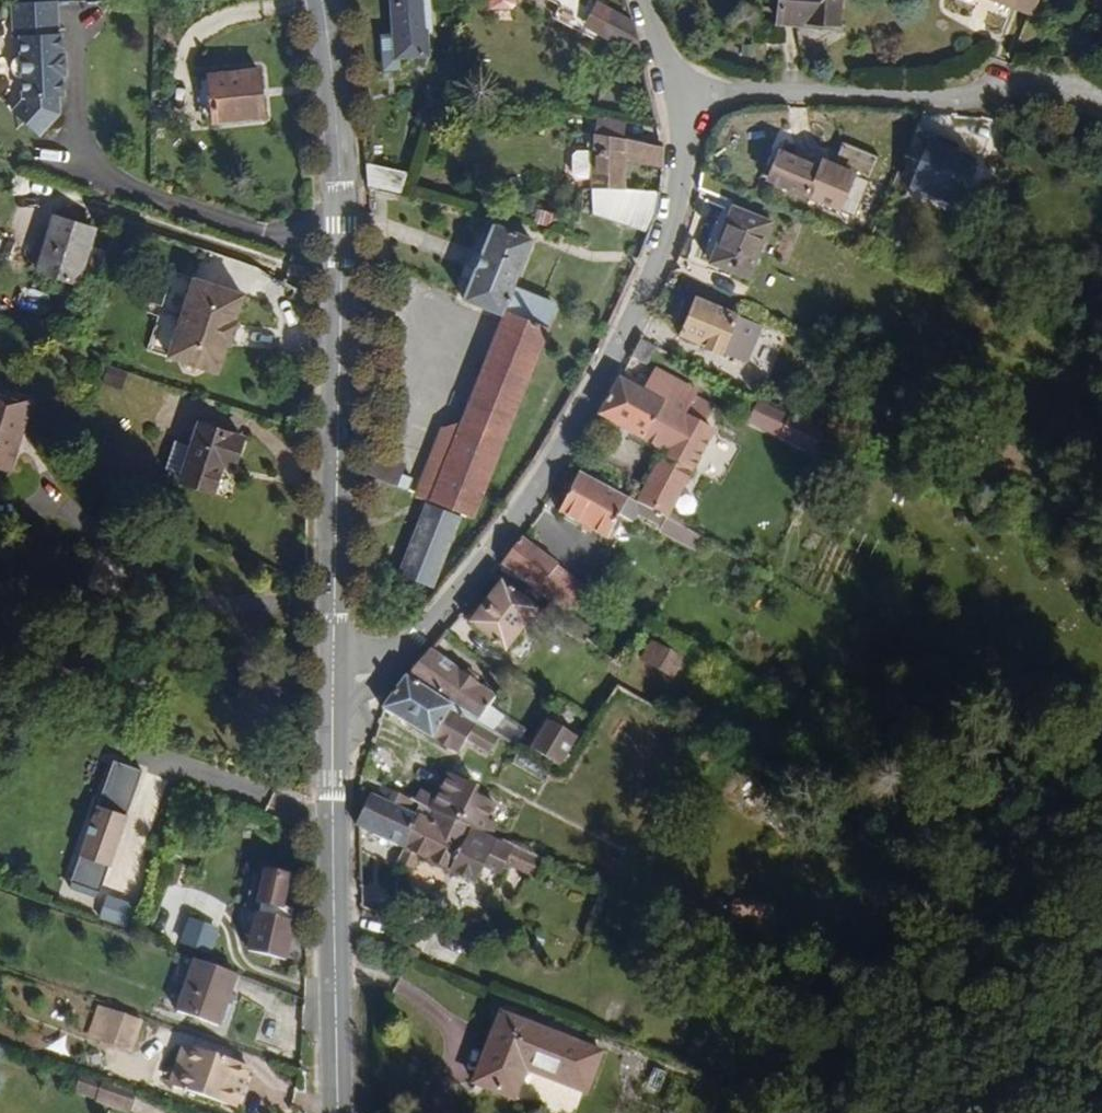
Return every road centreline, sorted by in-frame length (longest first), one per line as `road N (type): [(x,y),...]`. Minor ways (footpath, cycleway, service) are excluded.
road 1 (residential): [(679,96),(686,195),(653,287),(559,465),(430,628),(334,693)]
road 2 (secondary): [(334,693),(346,256),(341,131),(322,0)]
road 3 (unclassified): [(679,96),(927,88),(1008,68),(1101,91)]
road 4 (secondary): [(349,1112),(332,819),(334,693)]

